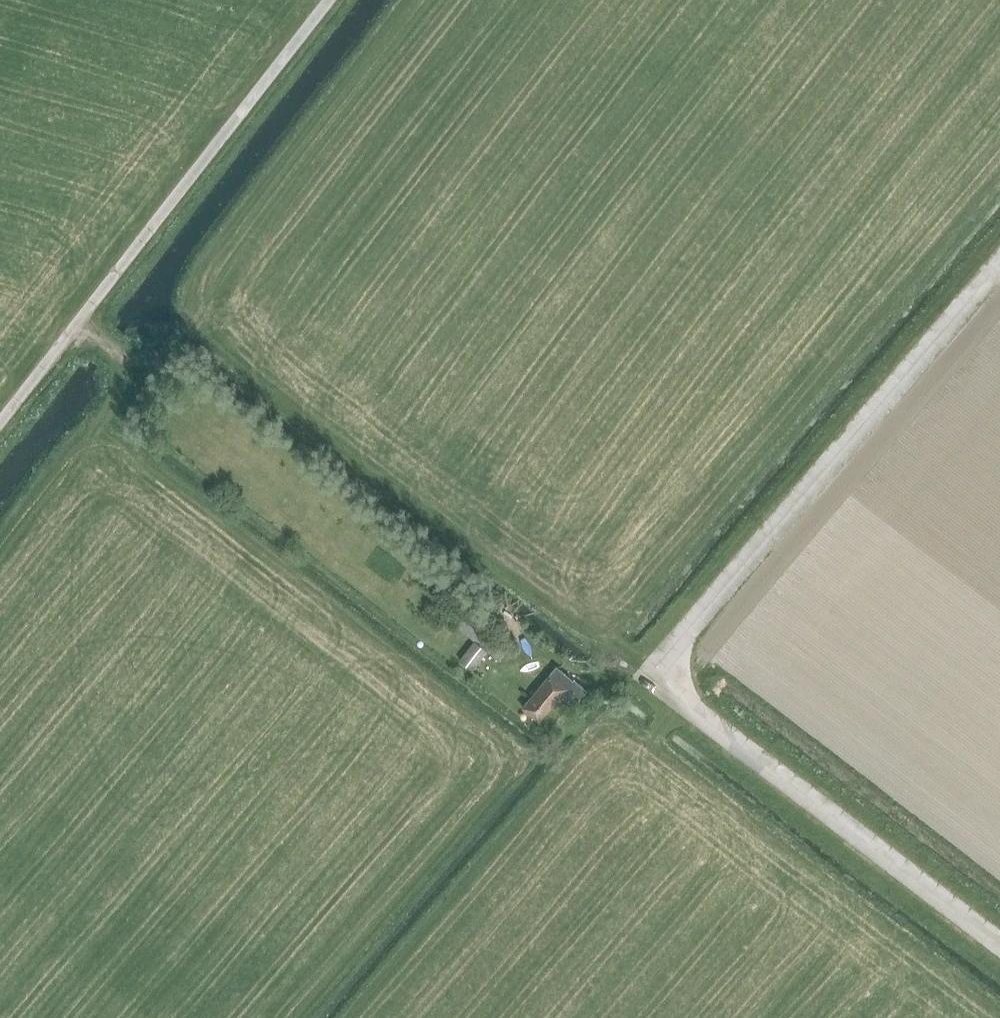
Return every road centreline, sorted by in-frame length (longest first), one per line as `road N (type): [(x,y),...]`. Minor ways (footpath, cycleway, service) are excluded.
road 1 (unclassified): [(999,943),(649,675),(999,262)]
road 2 (track): [(0,422),(328,0)]
road 3 (track): [(94,436),(121,383),(119,355),(197,331)]

